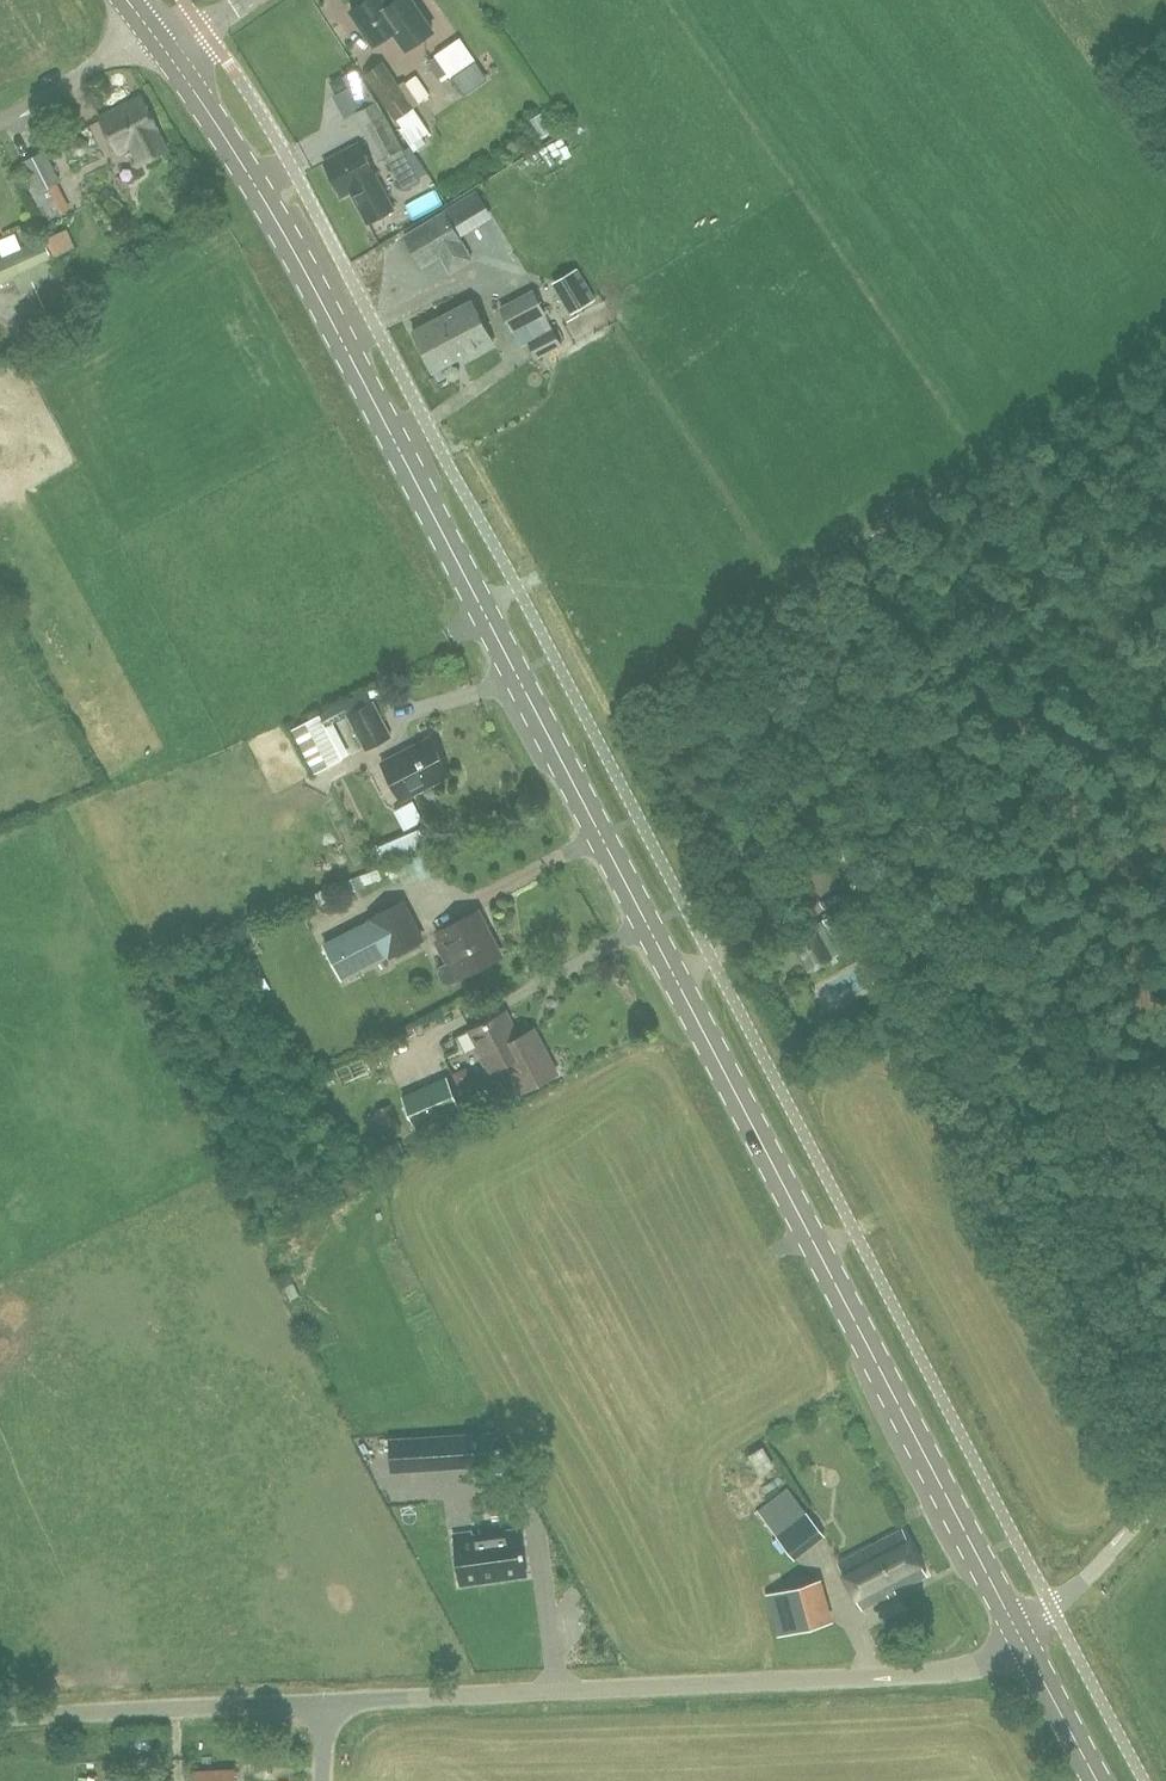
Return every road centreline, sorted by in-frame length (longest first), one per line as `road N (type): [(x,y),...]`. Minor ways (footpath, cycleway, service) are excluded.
road 1 (secondary): [(1024,1638),(289,243),(167,54)]
road 2 (unclassified): [(316,1704),(953,1673),(1024,1638)]
road 3 (unclassified): [(0,1720),(316,1704)]
road 4 (unclassified): [(1024,1638),(1165,1496)]
road 5 (unclassified): [(0,122),(150,30)]
road 6 (secondary): [(1104,1780),(1024,1638)]

